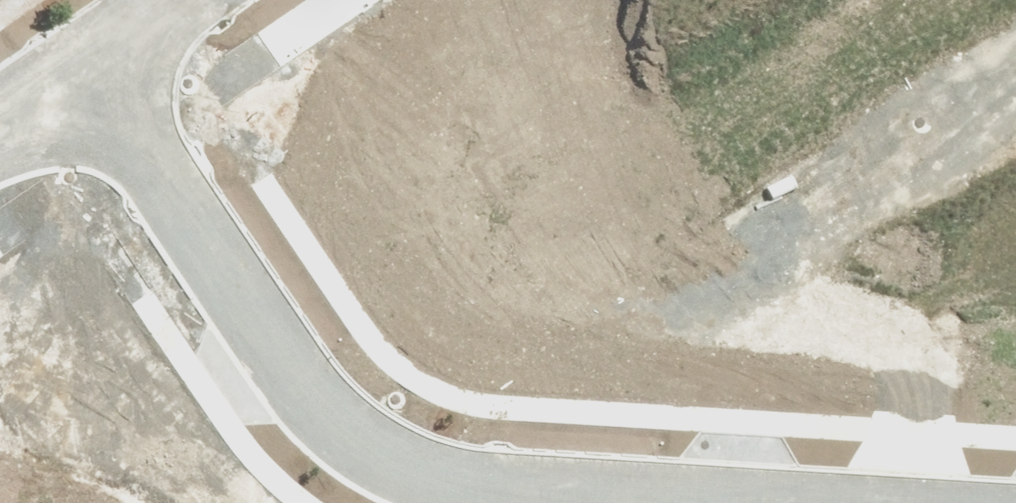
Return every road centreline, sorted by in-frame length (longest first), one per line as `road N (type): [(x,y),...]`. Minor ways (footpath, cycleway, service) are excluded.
road 1 (residential): [(524,502),(398,482),(307,410),(85,70)]
road 2 (residential): [(599,383),(878,187)]
road 3 (residential): [(933,502),(924,308),(878,187)]
road 4 (residential): [(878,187),(1015,92)]
road 5 (residential): [(85,70),(190,0)]

